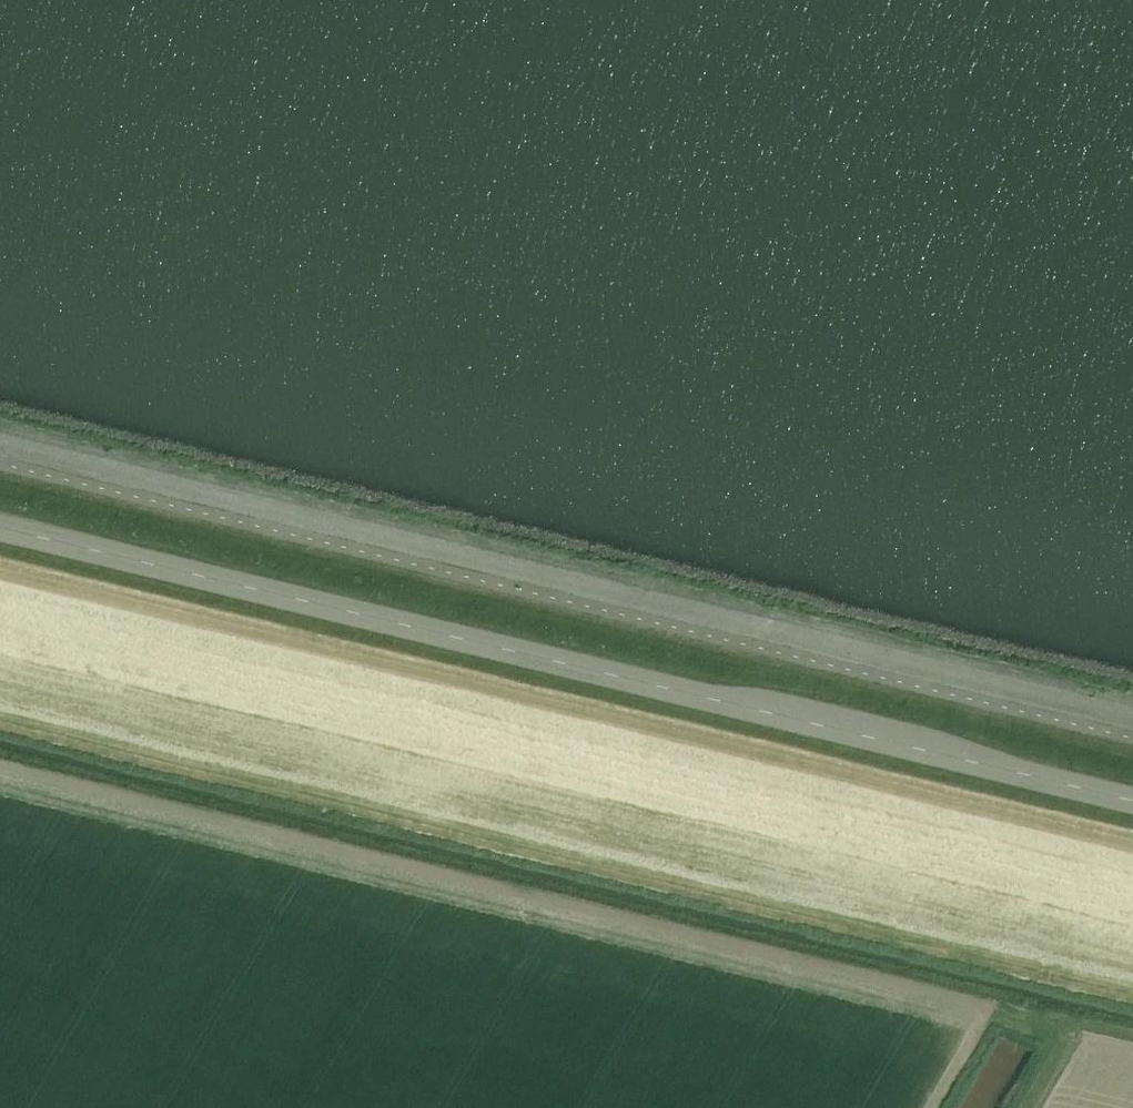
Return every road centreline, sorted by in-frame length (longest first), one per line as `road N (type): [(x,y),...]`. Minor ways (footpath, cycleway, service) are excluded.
road 1 (tertiary): [(1132,806),(0,532)]

